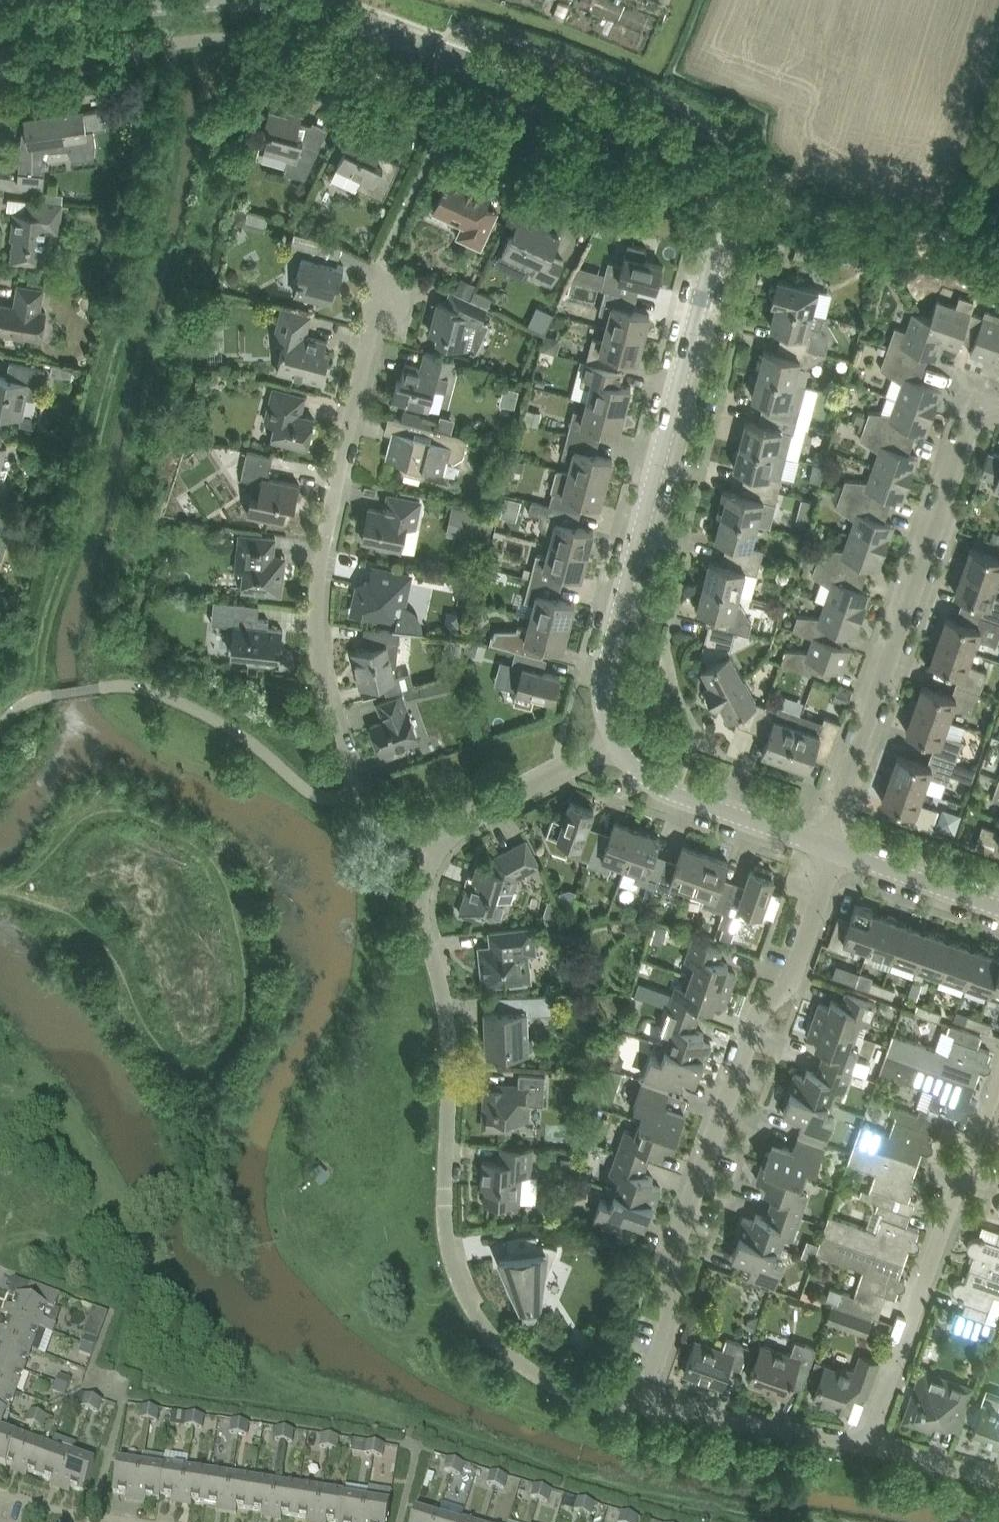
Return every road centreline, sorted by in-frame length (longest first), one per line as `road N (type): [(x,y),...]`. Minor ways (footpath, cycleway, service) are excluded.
road 1 (tertiary): [(449,53),(661,134),(693,165),(711,200),(714,258),(605,665),(603,700),(619,751)]
road 2 (residential): [(442,830),(423,863),(420,906),(449,1032),(453,1262),(511,1353),(583,1393),(641,1405)]
road 3 (residential): [(442,830),(402,824),(367,794),(331,708),(324,602),(382,297)]
road 4 (residential): [(641,1405),(670,1323),(670,1262),(754,1020),(783,985),(827,849)]
road 5 (residential): [(827,849),(972,402),(998,411)]
road 6 (residential): [(0,70),(201,41),(285,46),(428,98)]
road 7 (residential): [(866,1438),(998,1081)]
road 8 (tertiary): [(0,24),(268,0)]
road 9 (tertiary): [(619,751),(667,795),(827,849)]
road 10 (residential): [(641,1405),(866,1438)]
road 11 (residential): [(428,98),(617,168)]
road 12 (residential): [(619,751),(442,830)]
road 13 (tertiary): [(274,0),(330,9),(449,53)]
road 14 (tertiary): [(827,849),(998,909)]
road 15 (residential): [(866,1438),(998,1470)]

